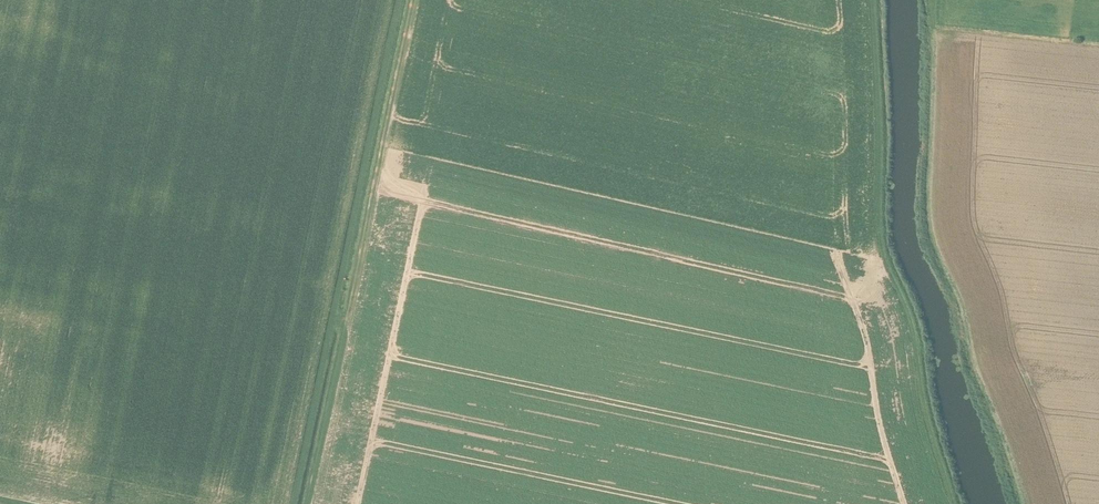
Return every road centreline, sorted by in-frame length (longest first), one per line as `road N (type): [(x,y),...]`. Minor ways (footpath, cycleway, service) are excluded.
road 1 (track): [(413,0),(349,315),(334,322)]

